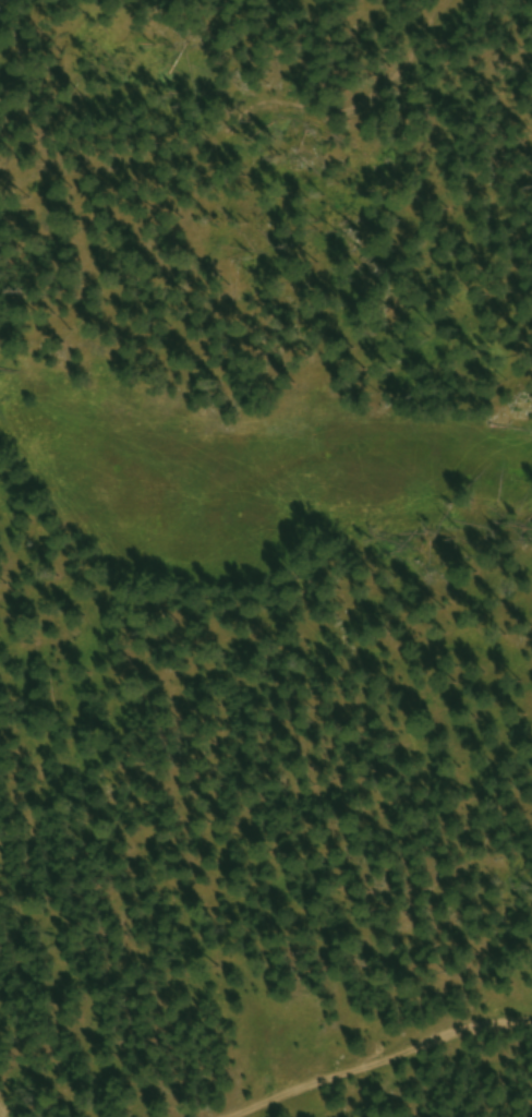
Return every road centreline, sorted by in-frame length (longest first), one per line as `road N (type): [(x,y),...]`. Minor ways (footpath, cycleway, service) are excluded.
road 1 (track): [(531,1024),(469,1031),(227,1116)]

